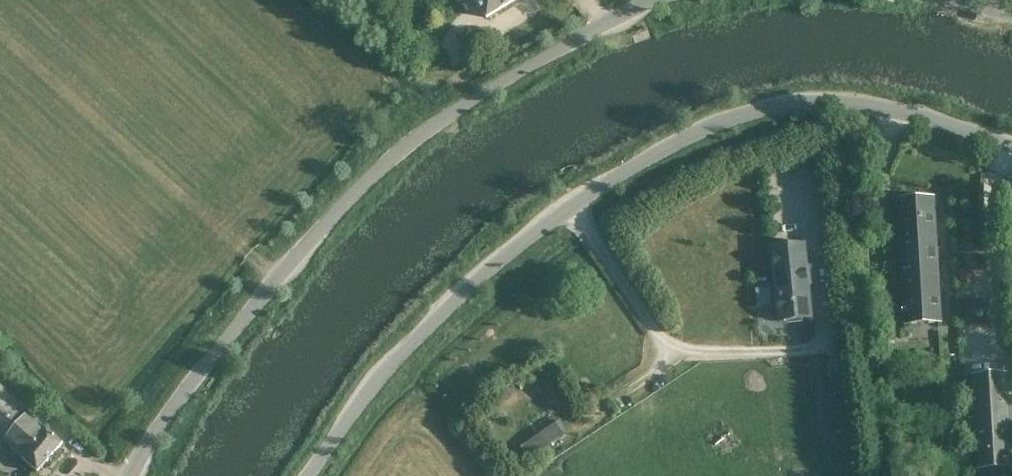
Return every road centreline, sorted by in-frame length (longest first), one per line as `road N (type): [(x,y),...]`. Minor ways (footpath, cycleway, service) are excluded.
road 1 (unclassified): [(311,475),(421,324),(479,264),(620,164),(687,130),(759,107),(833,102),(1011,147)]
road 2 (unclassified): [(135,475),(156,433),(322,230),(429,130),(659,0)]
road 3 (track): [(278,282),(0,36)]

